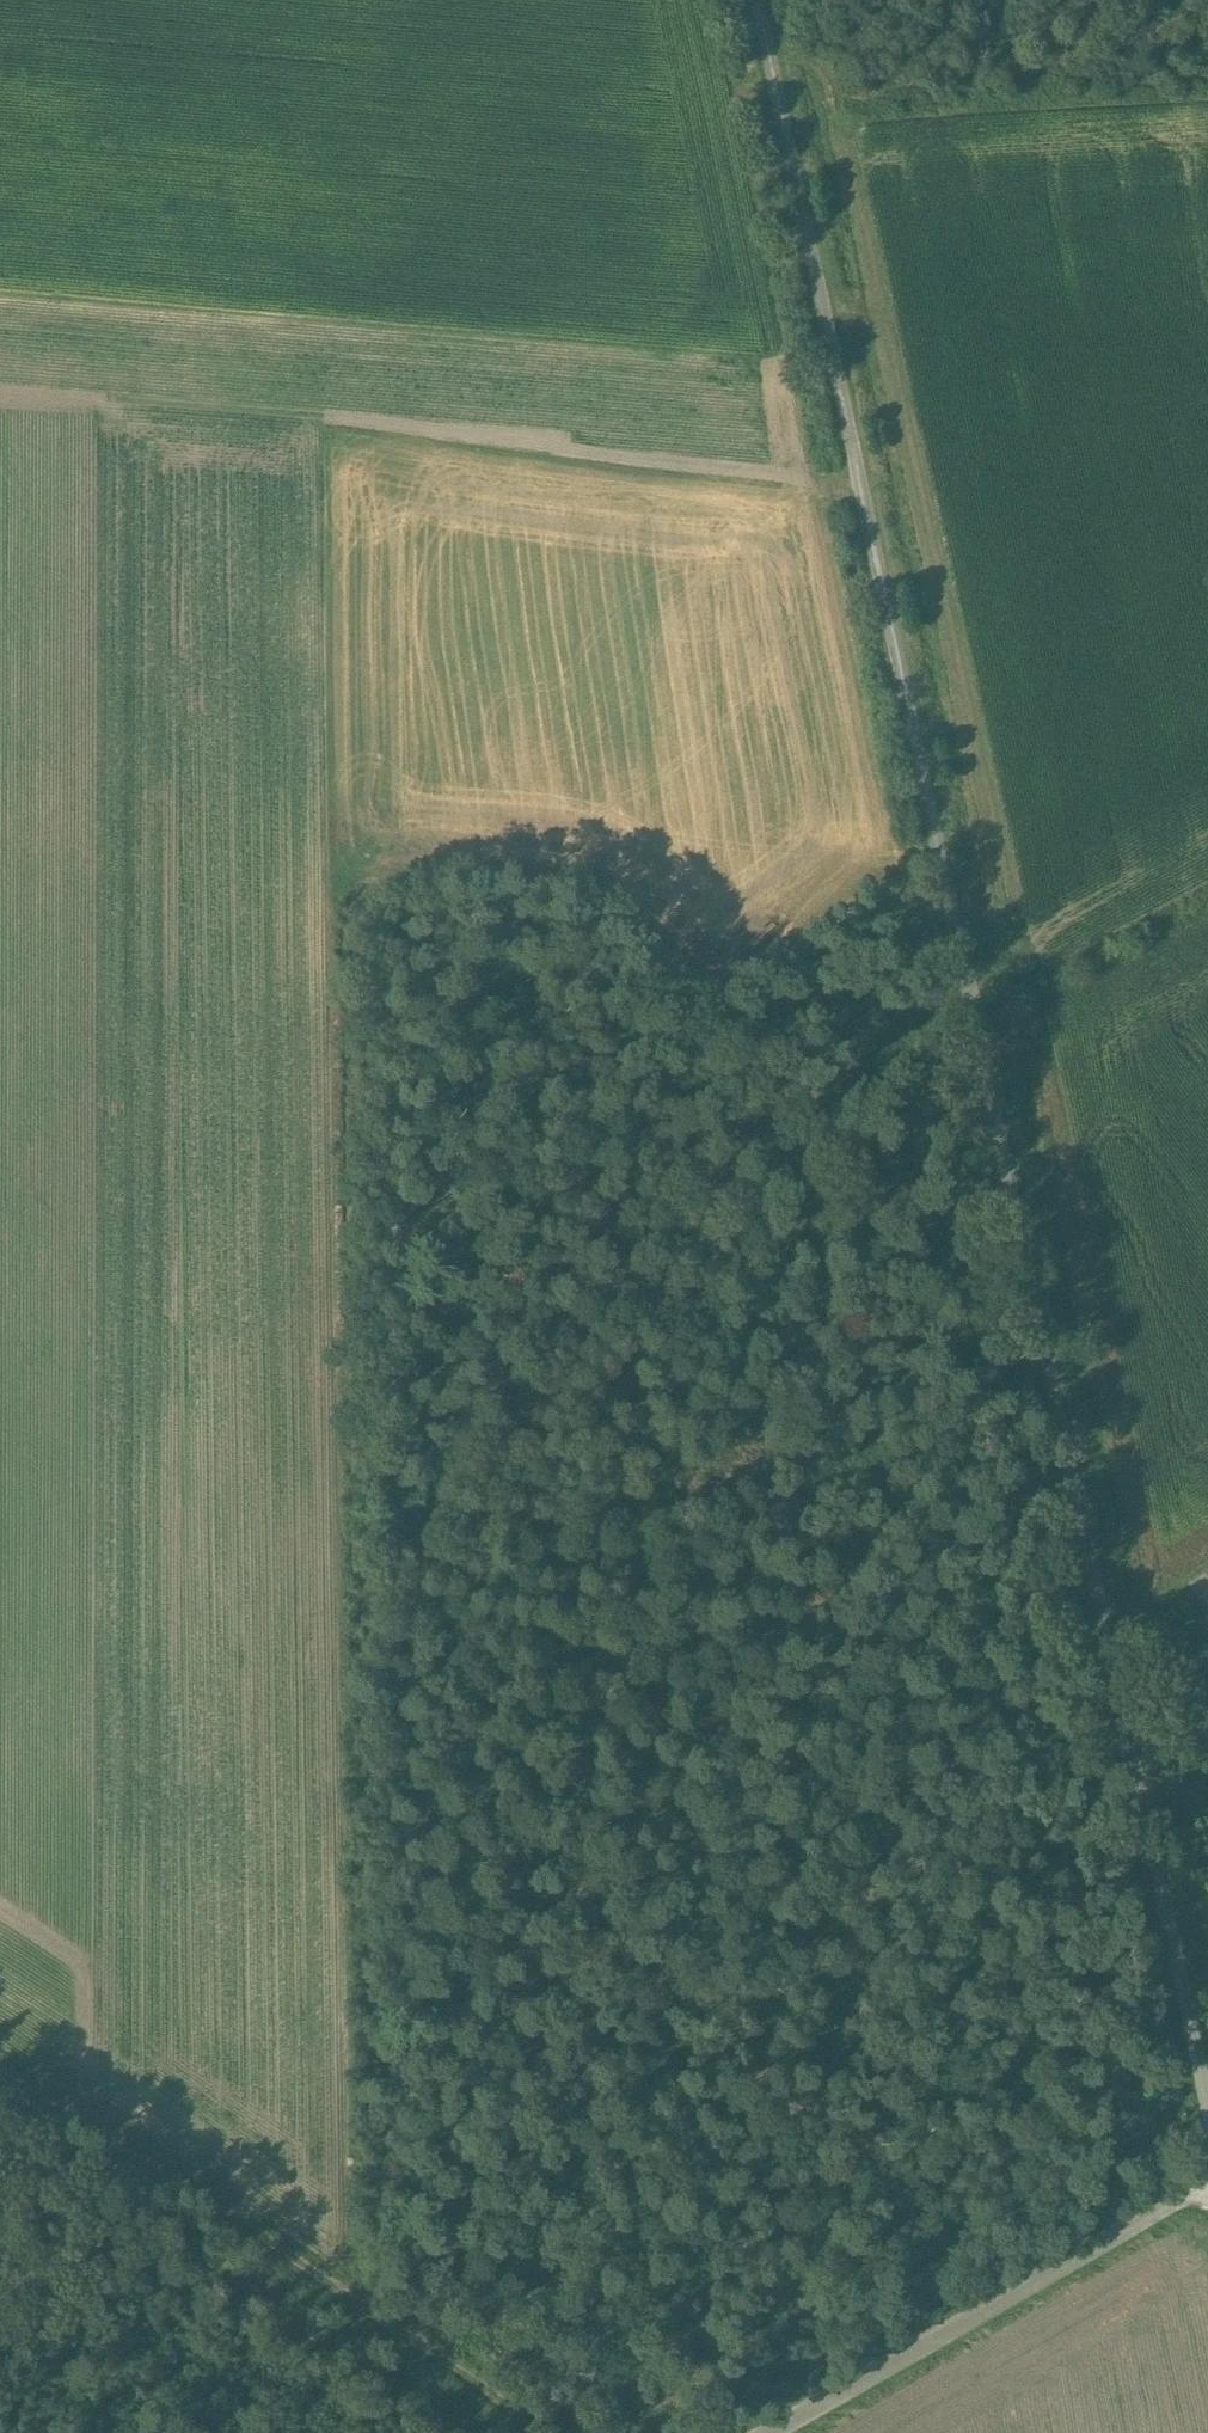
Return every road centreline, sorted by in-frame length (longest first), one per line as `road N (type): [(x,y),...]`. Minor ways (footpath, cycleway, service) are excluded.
road 1 (unclassified): [(760,0),(1207,2100)]
road 2 (track): [(552,2432),(0,2060)]
road 3 (unclassified): [(769,2432),(1207,2181)]

